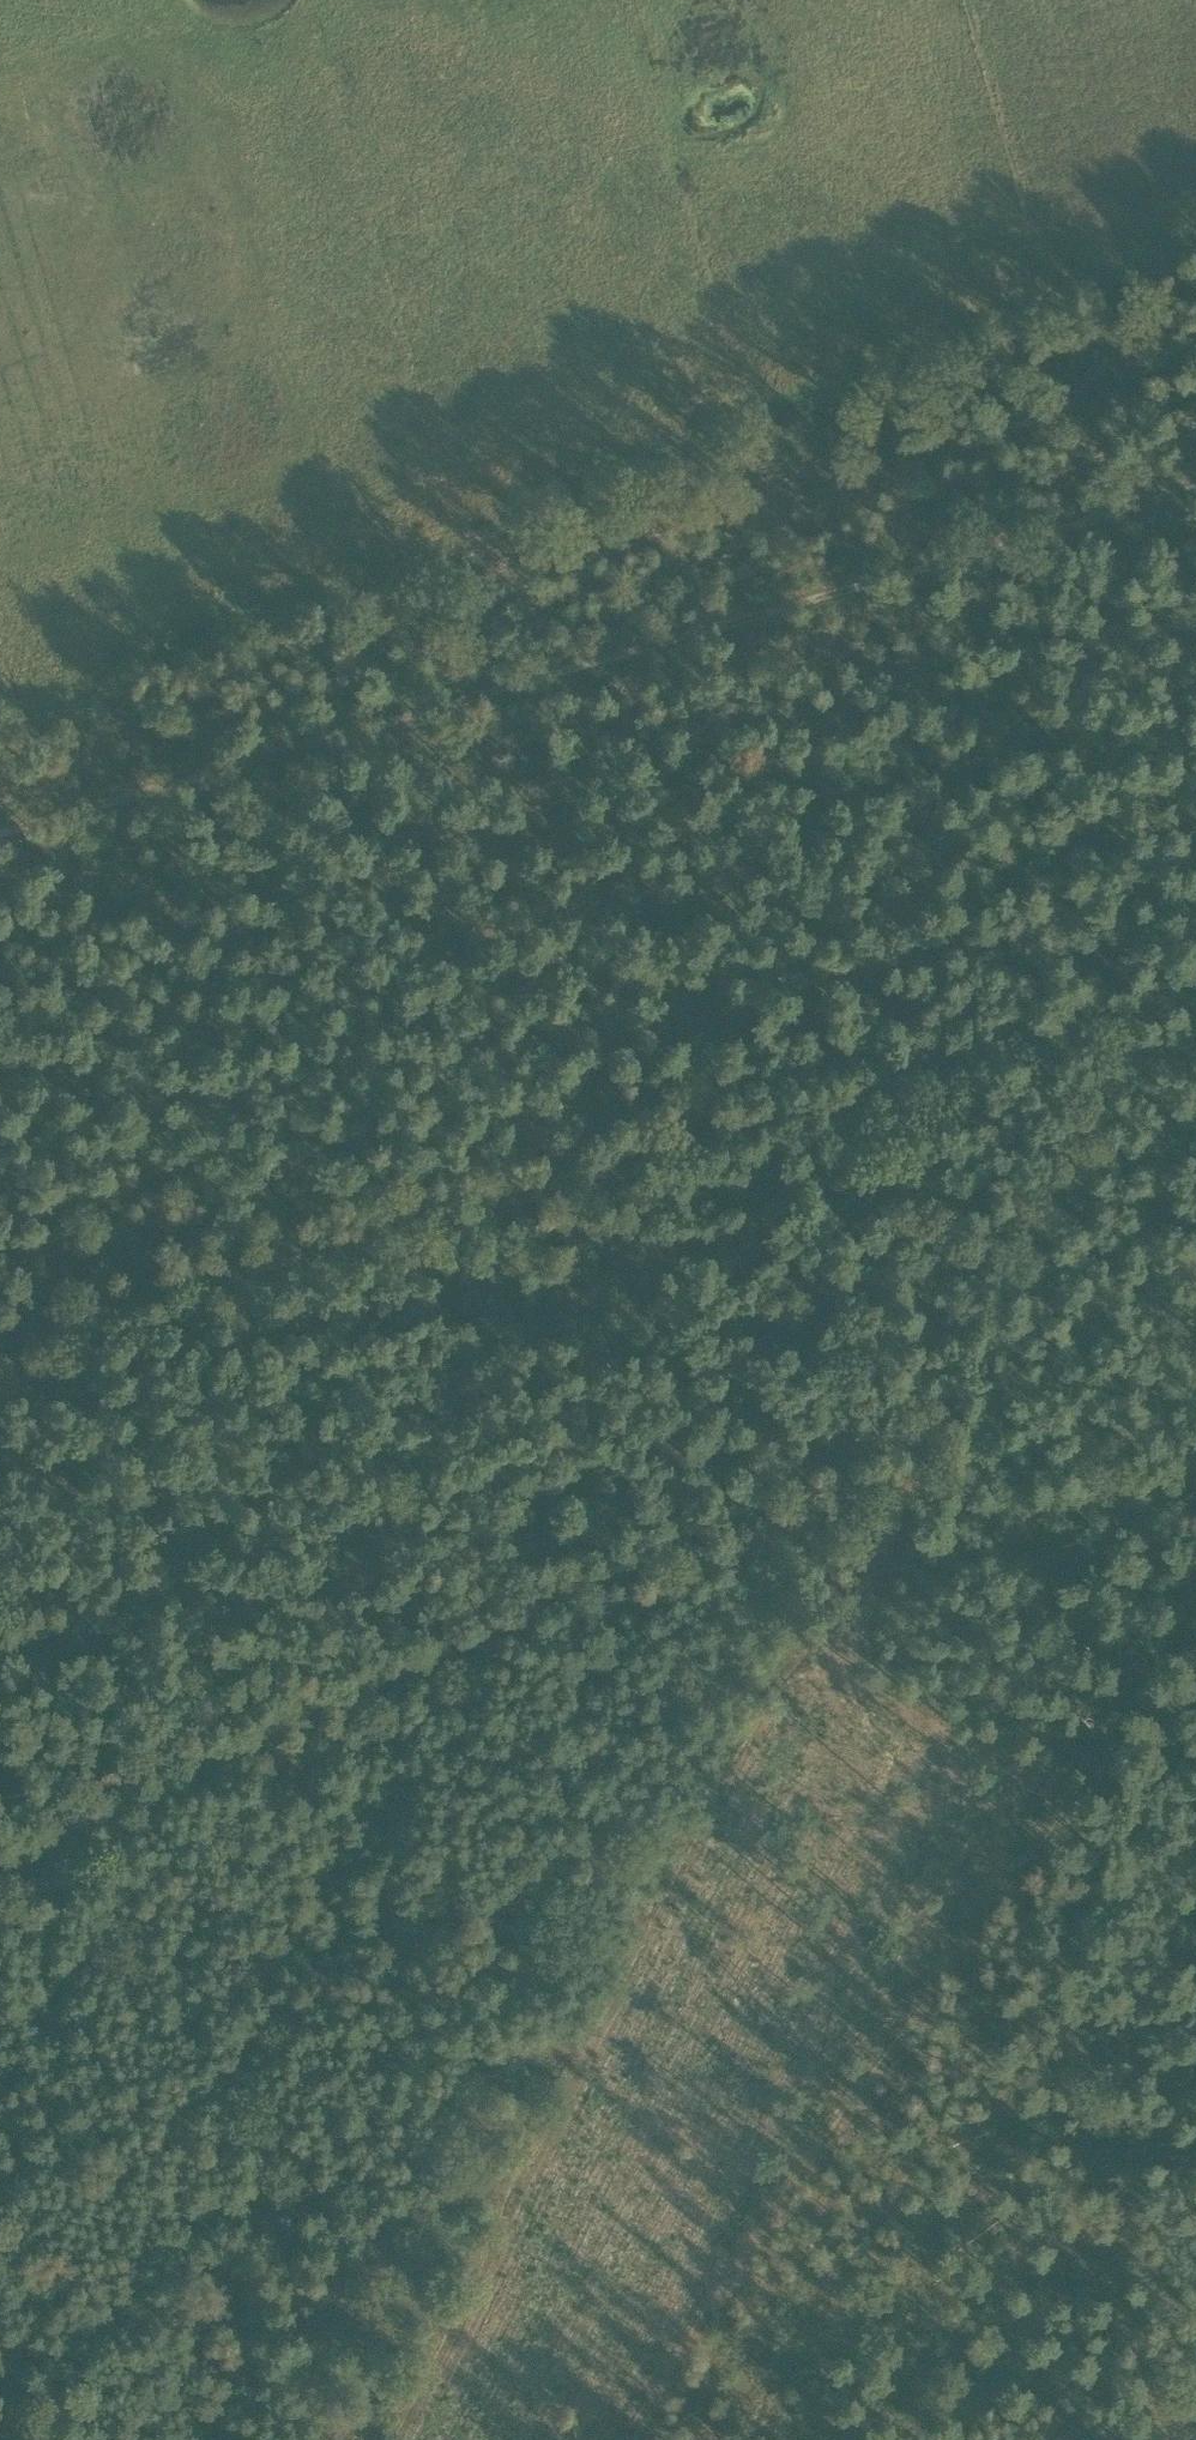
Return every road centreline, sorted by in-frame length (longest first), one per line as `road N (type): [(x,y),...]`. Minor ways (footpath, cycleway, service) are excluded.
road 1 (track): [(0,1870),(745,1525),(892,1445),(958,1429),(1195,1495)]
road 2 (track): [(0,1333),(1195,986)]
road 3 (track): [(1195,485),(0,829)]
road 4 (track): [(392,2439),(787,1643),(745,1525)]
road 5 (track): [(892,1445),(1094,1016)]
road 6 (track): [(1063,2439),(1195,2371)]

